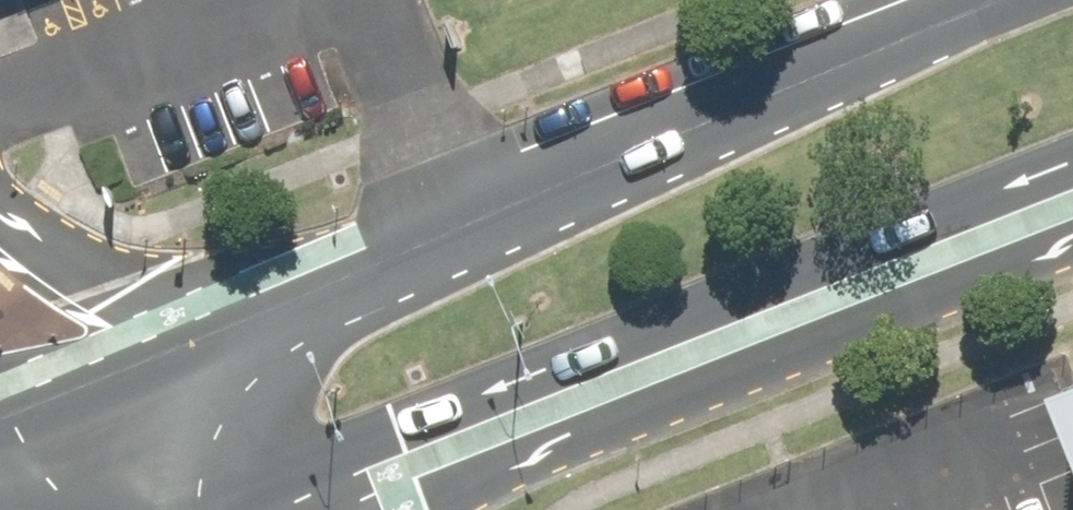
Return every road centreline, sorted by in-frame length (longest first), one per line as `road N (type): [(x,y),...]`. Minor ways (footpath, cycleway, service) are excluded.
road 1 (secondary): [(6,407),(992,0)]
road 2 (secondary): [(1072,212),(356,509)]
road 3 (secondary): [(121,509),(6,407)]

